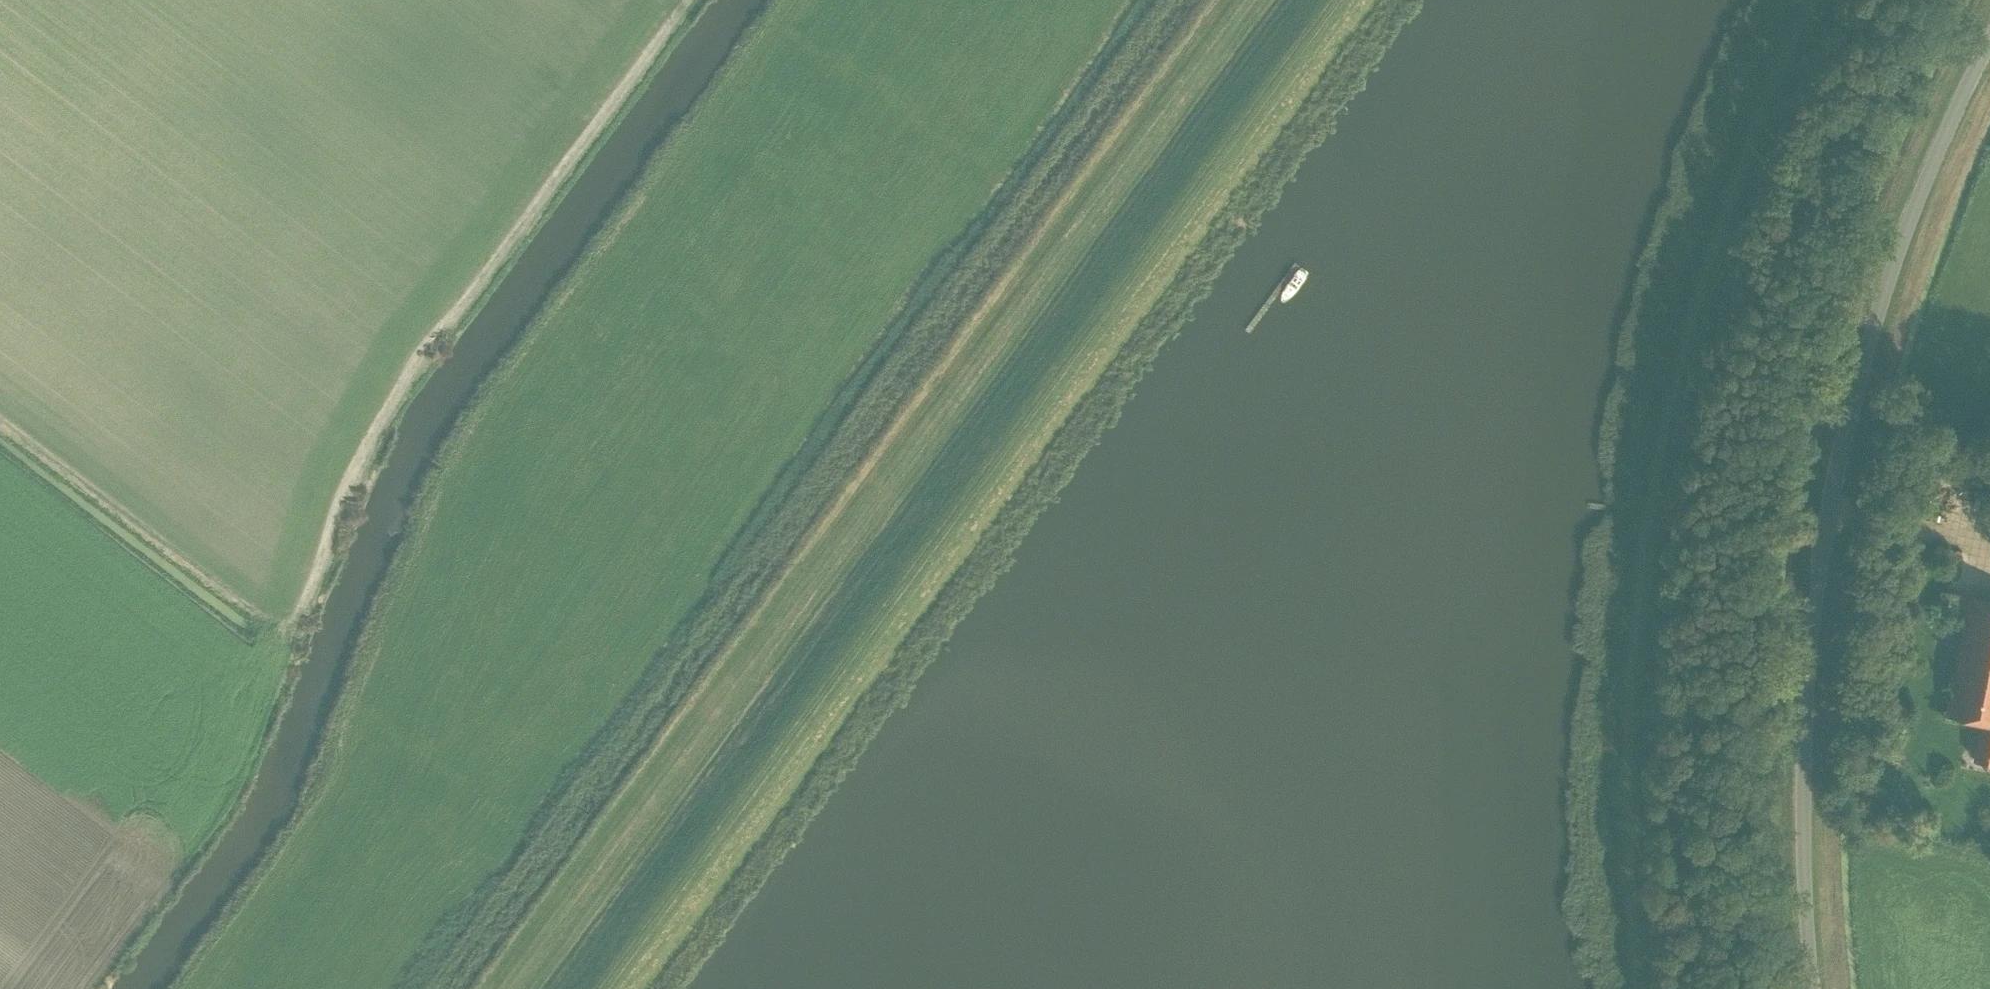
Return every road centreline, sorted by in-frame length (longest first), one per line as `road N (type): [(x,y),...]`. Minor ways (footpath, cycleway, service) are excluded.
road 1 (unclassified): [(1815,988),(1804,789),(1827,525),(1877,308),(1961,86),(1989,35)]

